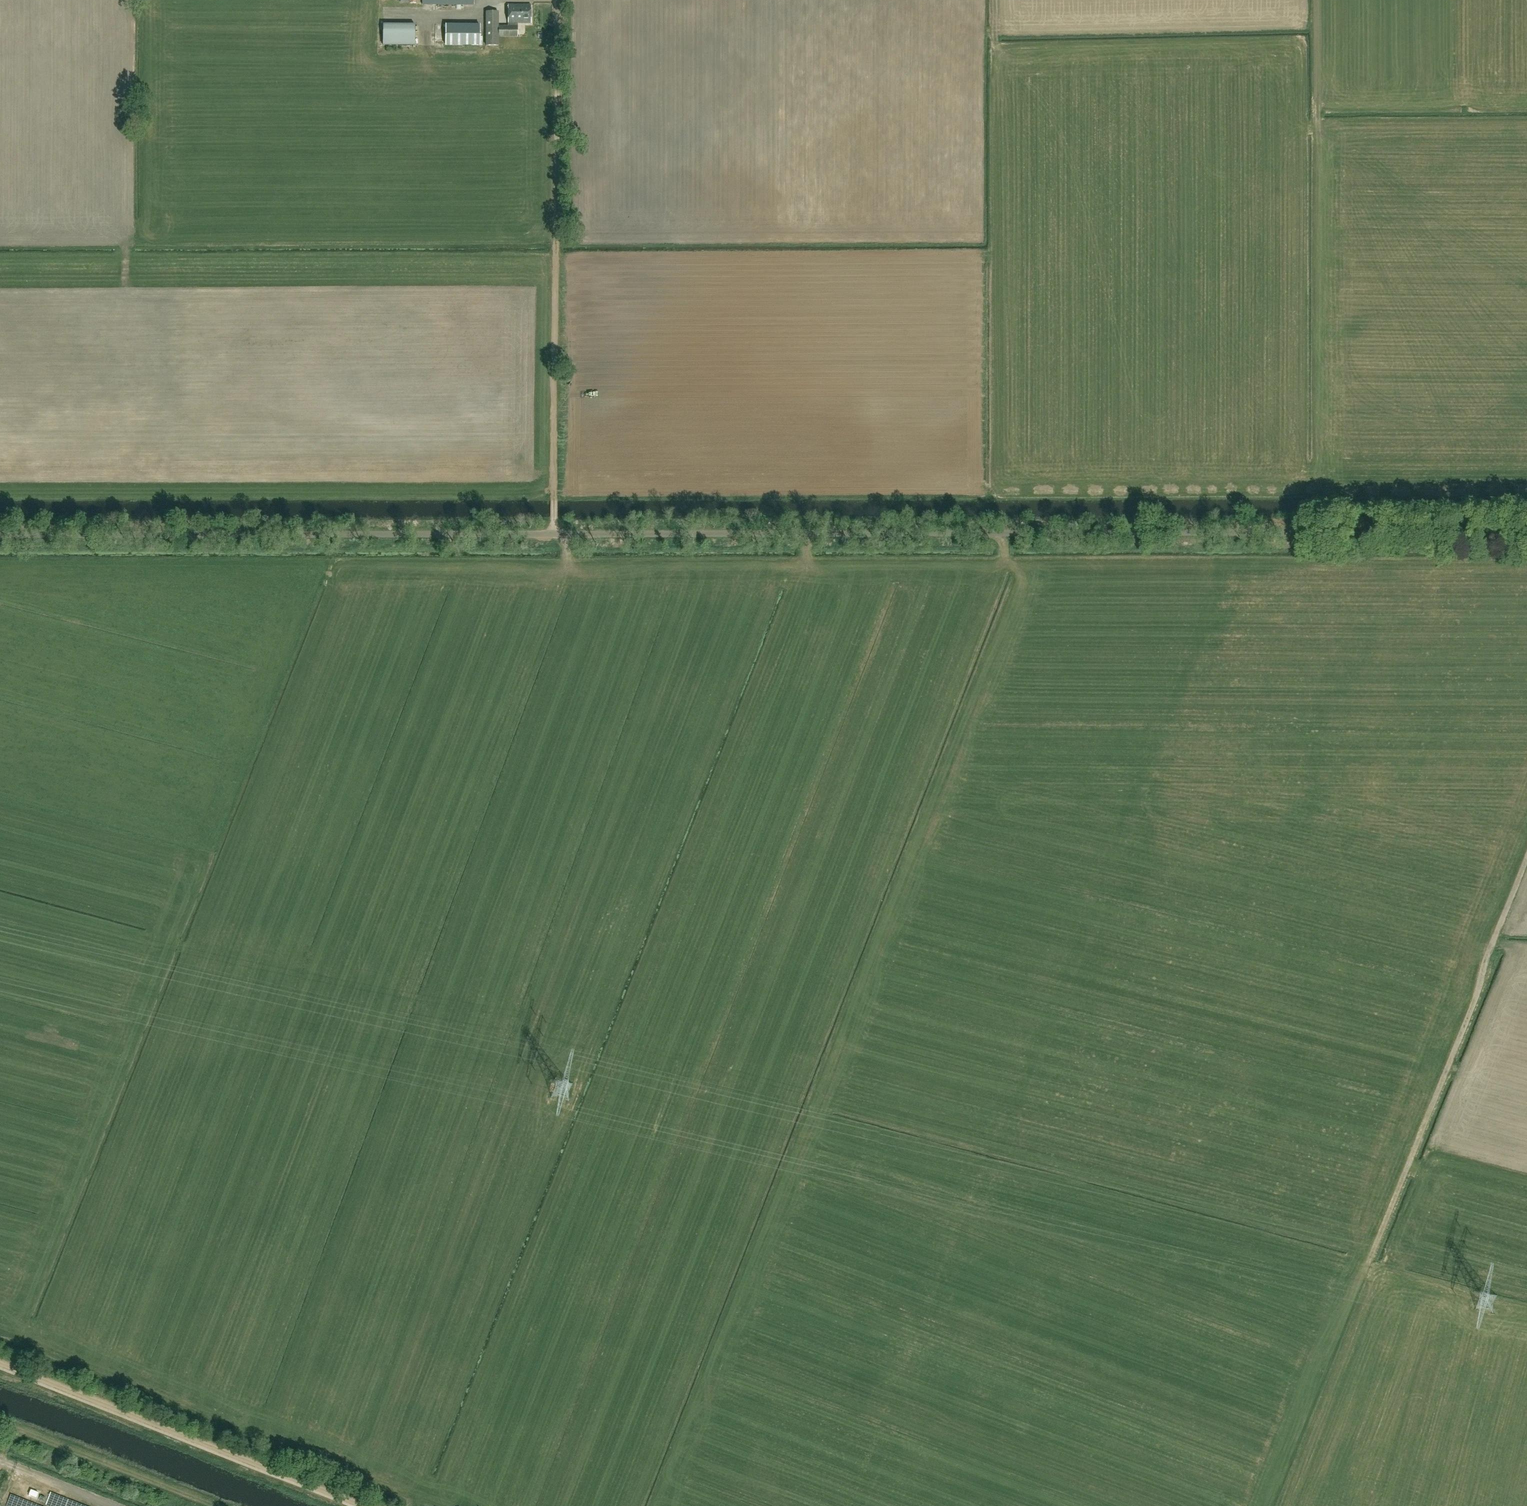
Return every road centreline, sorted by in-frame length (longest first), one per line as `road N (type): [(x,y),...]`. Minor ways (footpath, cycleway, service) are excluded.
road 1 (unclassified): [(1526,532),(0,534)]
road 2 (track): [(554,534),(554,3)]
road 3 (track): [(368,1505),(0,1362)]
road 4 (track): [(0,1432),(211,1505)]

